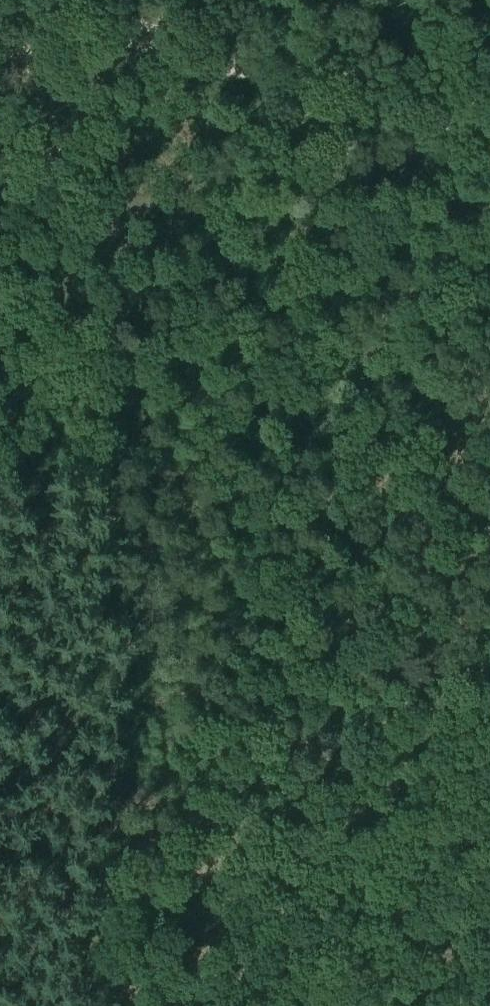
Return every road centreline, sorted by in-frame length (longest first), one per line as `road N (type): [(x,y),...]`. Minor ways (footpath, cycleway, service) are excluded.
road 1 (track): [(96,1005),(90,895),(127,648),(112,585),(94,404),(57,272),(53,225)]
road 2 (track): [(489,1005),(452,417)]
road 3 (track): [(489,134),(0,6)]
road 4 (track): [(0,469),(191,476),(306,468),(423,421),(489,417)]

